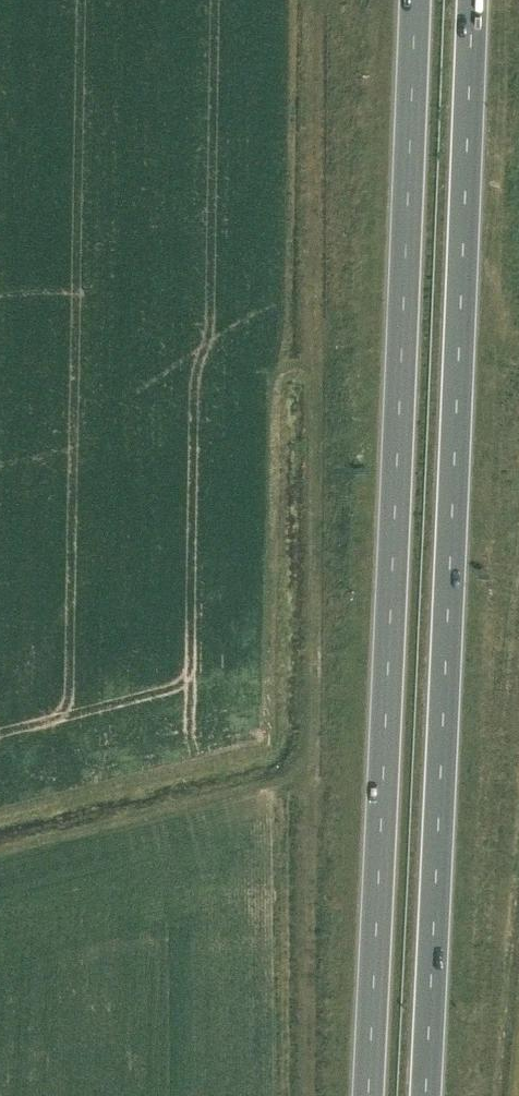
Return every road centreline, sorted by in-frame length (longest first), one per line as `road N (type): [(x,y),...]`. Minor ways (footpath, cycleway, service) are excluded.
road 1 (trunk): [(425,1095),(472,0)]
road 2 (trunk): [(414,0),(368,1095)]

